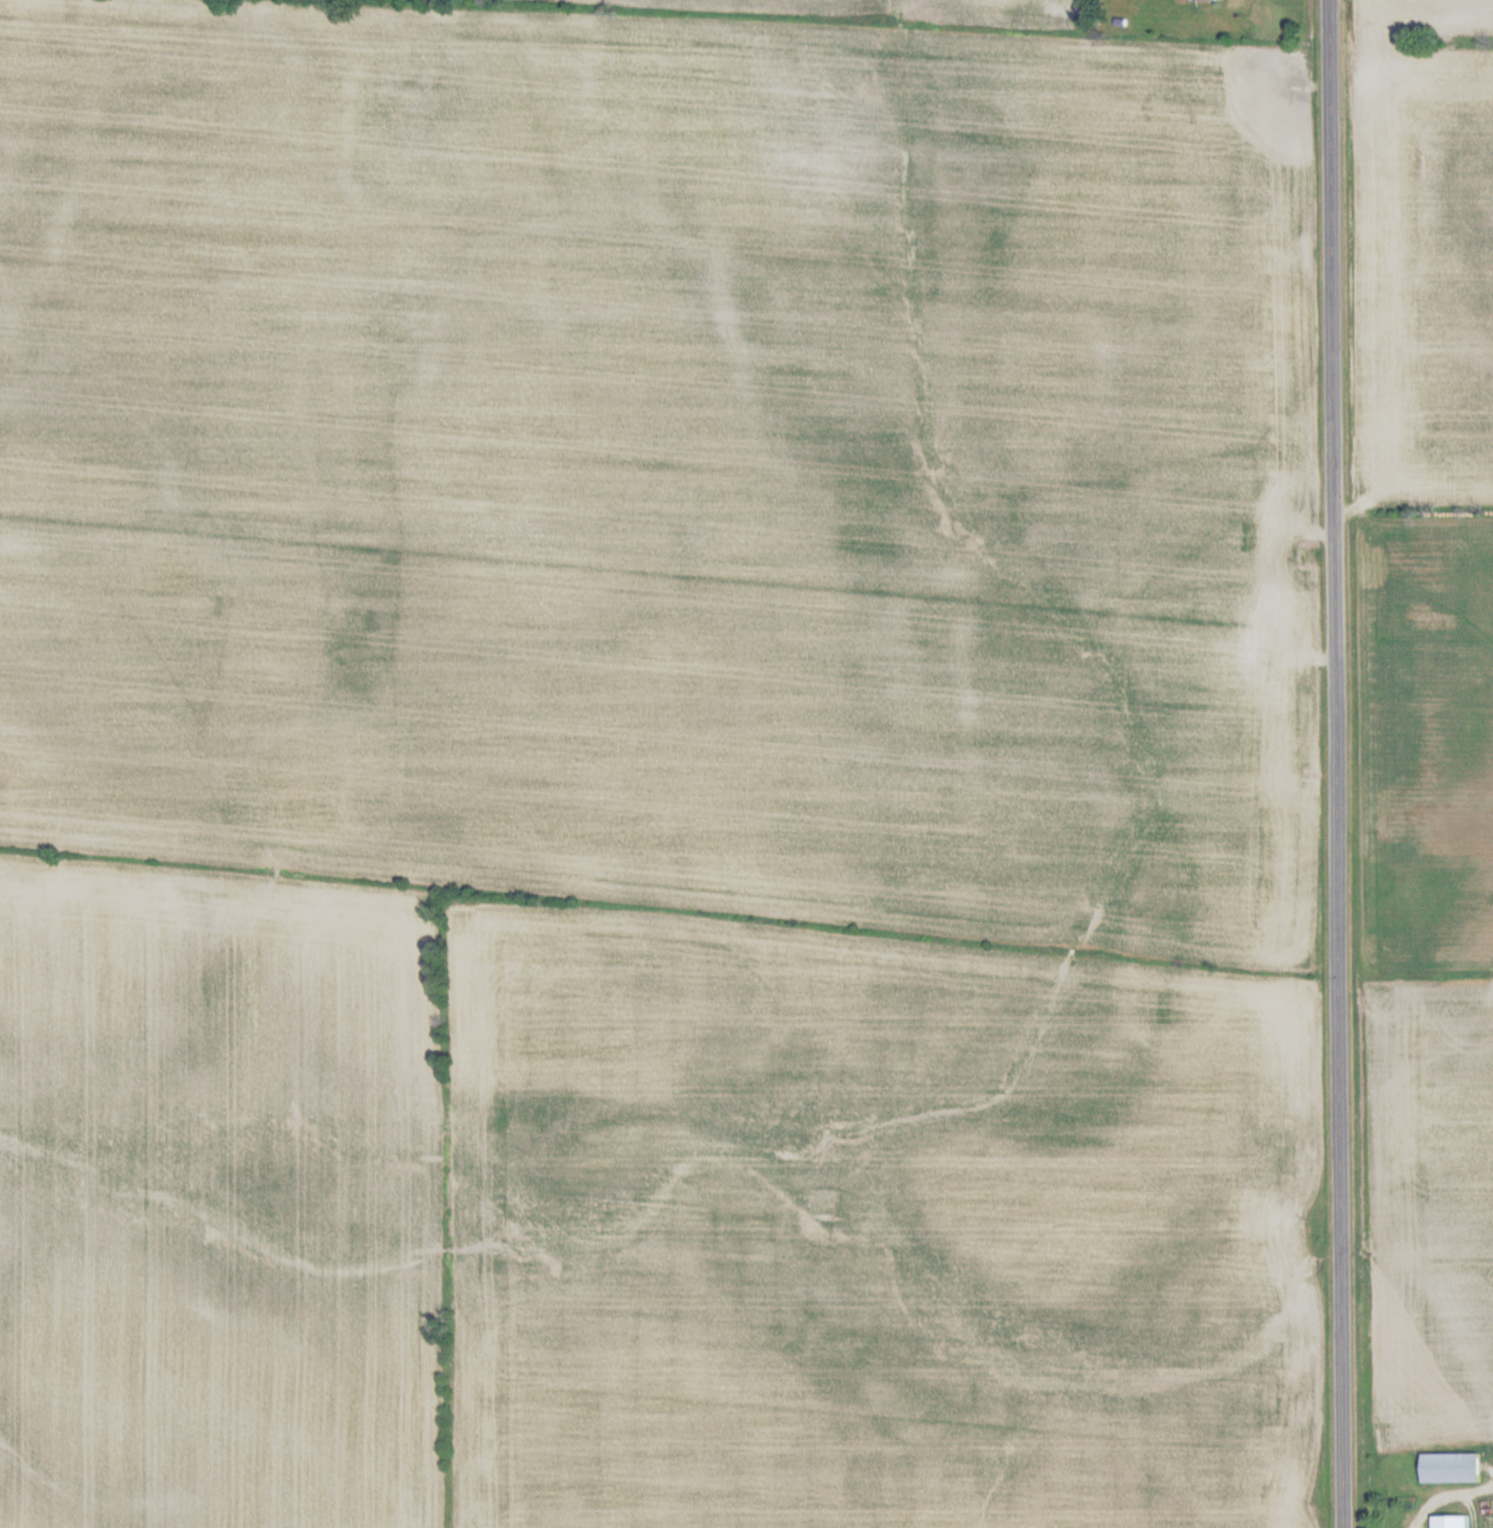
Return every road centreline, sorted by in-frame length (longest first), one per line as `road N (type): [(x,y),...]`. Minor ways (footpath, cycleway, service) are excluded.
road 1 (residential): [(1345,1527),(1332,0)]

